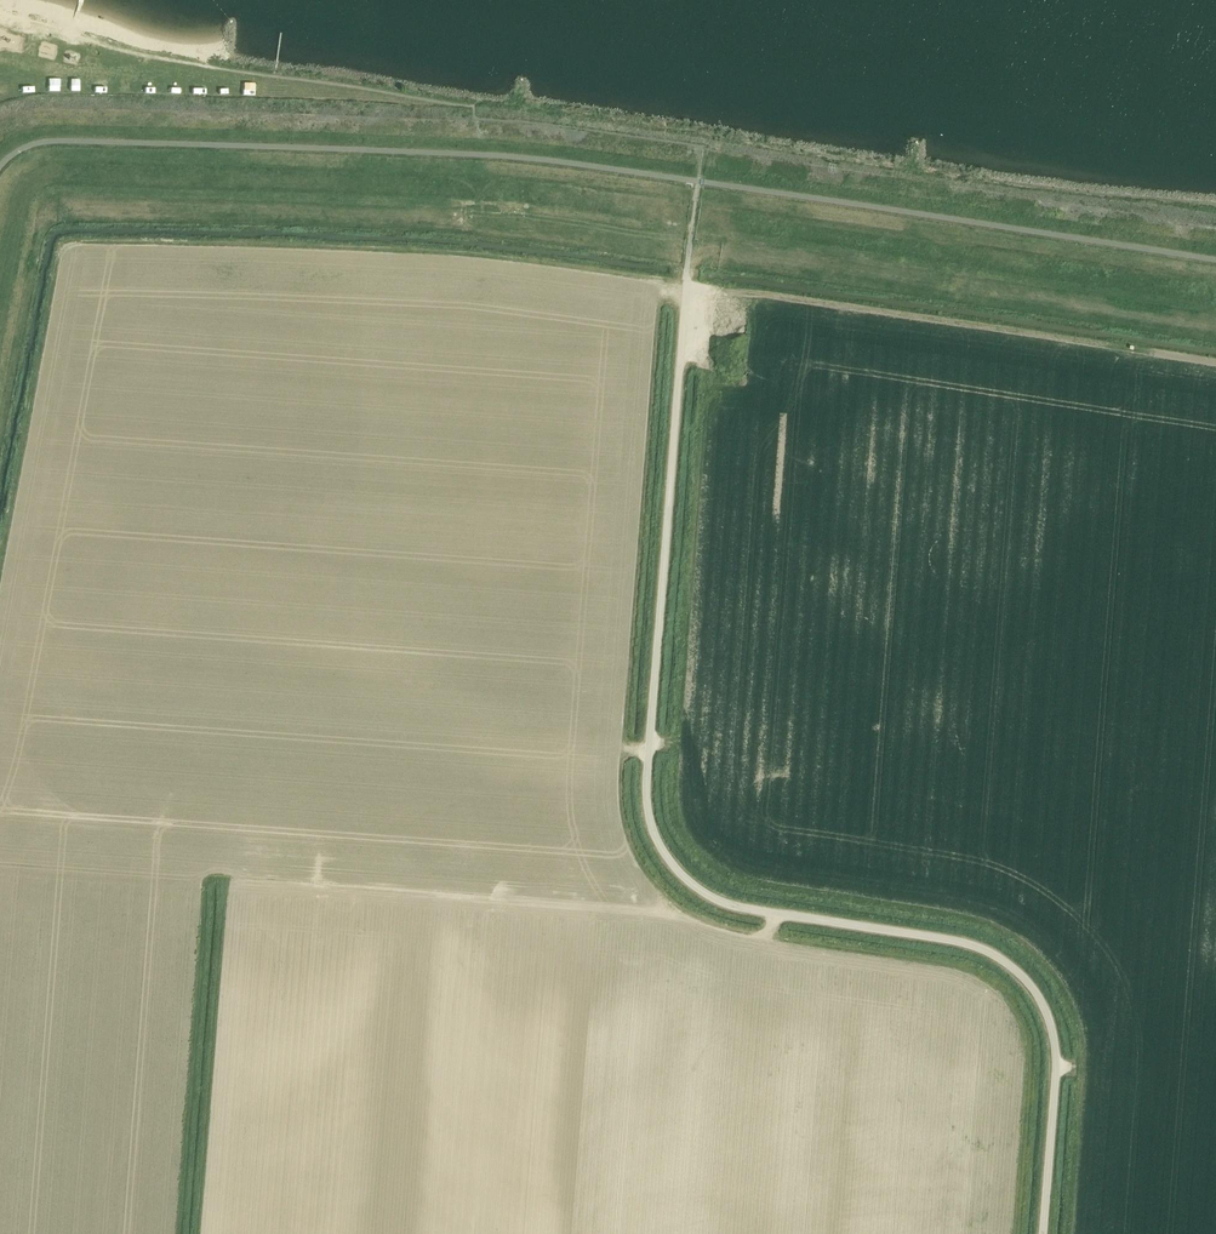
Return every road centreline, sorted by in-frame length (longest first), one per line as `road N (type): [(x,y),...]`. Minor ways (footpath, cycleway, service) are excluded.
road 1 (unclassified): [(1043,1233),(1055,1046),(1043,1007),(1019,973),(955,941),(735,907),(677,870),(654,833),(649,760),(691,237)]

